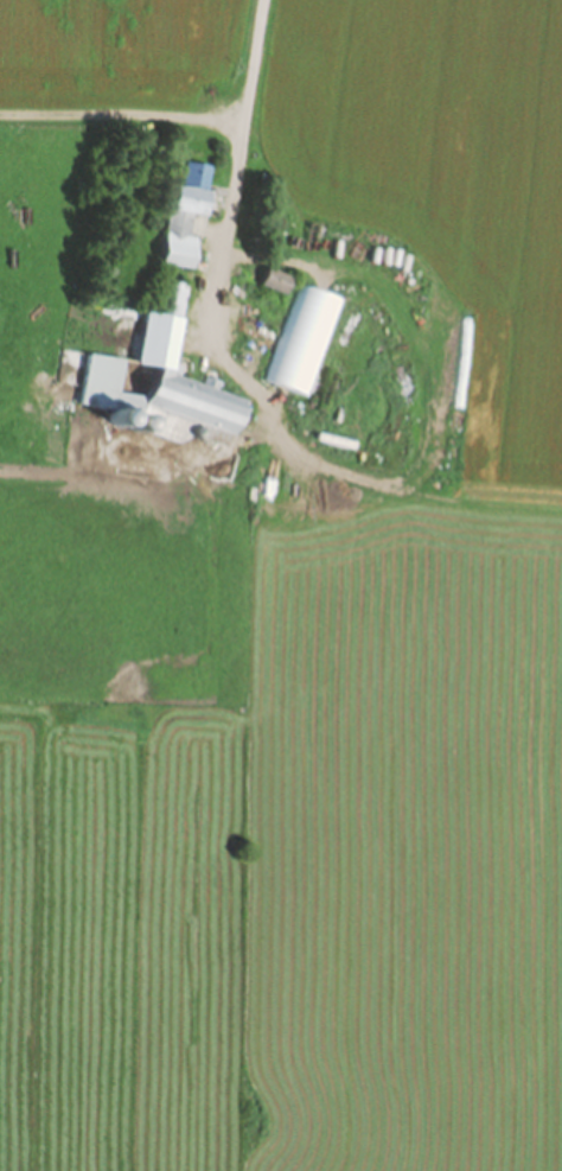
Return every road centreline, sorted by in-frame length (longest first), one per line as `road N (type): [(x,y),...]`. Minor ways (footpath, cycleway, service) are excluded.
road 1 (residential): [(258,0),(210,291)]

